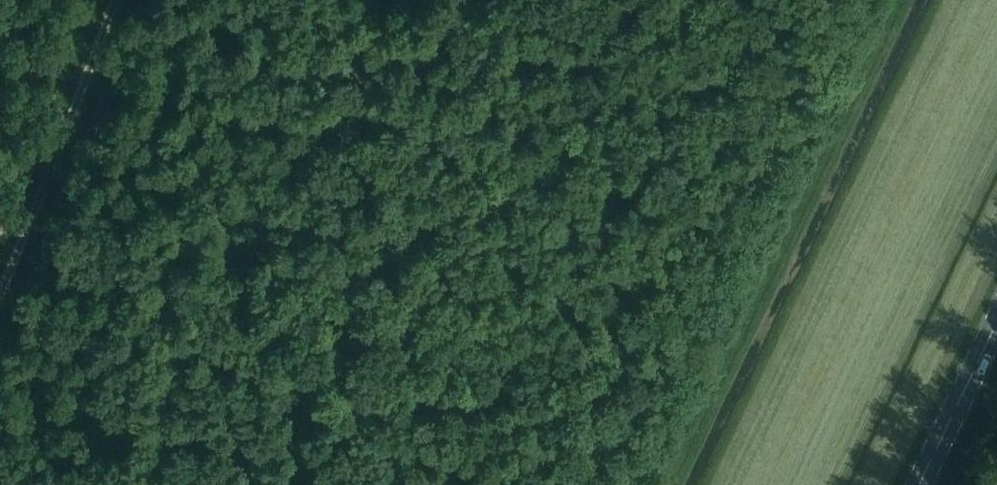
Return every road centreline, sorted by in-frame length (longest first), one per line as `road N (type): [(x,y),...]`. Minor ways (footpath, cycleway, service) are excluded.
road 1 (track): [(667,484),(898,0)]
road 2 (track): [(0,295),(117,0)]
road 3 (primary): [(919,484),(996,323)]

